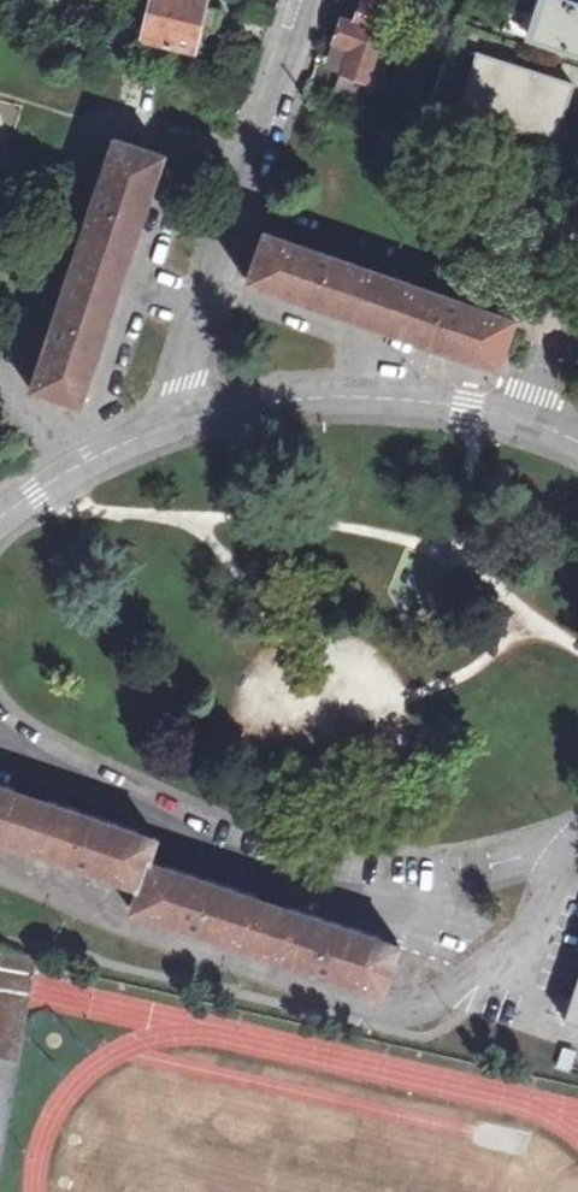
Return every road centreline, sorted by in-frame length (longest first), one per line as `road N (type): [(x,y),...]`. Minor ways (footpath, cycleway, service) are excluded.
road 1 (residential): [(311,0),(185,385),(182,419)]
road 2 (residential): [(517,417),(374,398),(281,400),(182,419)]
road 3 (residential): [(182,419),(101,449),(0,516)]
road 4 (residential): [(577,232),(517,417)]
road 5 (residential): [(512,972),(577,843)]

